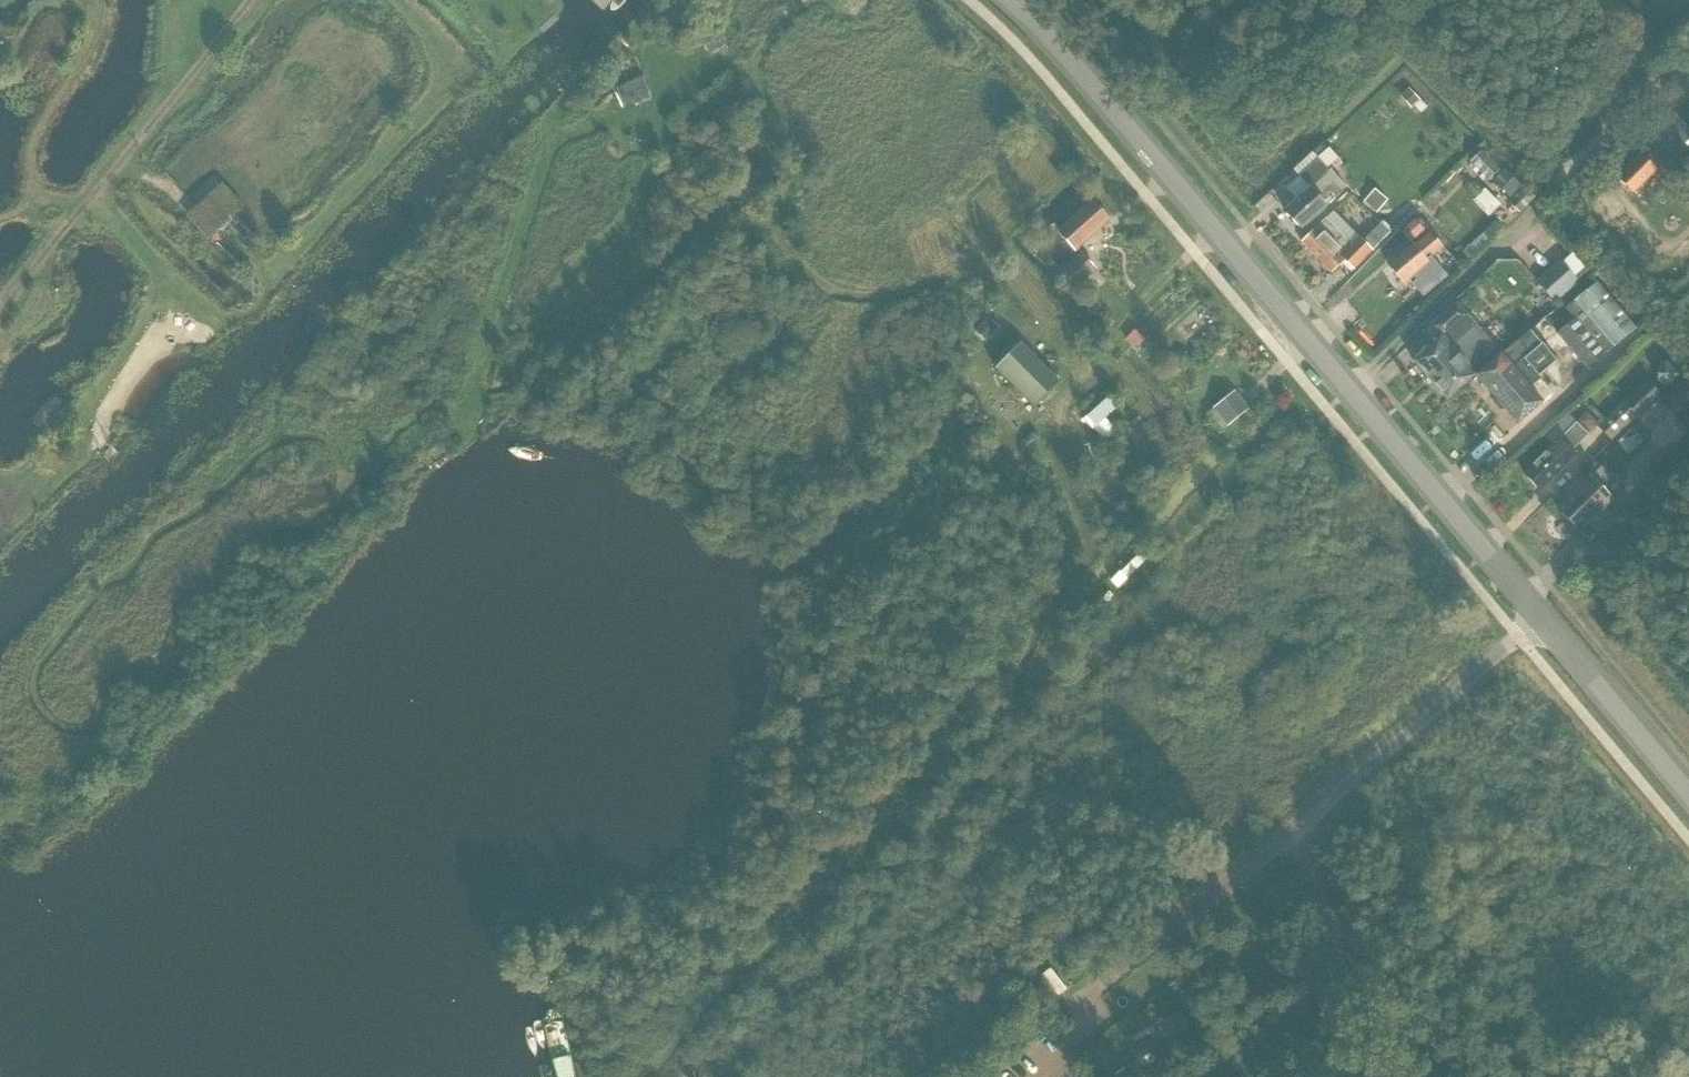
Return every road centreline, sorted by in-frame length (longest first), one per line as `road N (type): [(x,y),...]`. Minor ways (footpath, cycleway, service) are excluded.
road 1 (tertiary): [(1539,617),(1071,64),(1004,0)]
road 2 (unclassified): [(1539,617),(1286,840),(1093,991),(1086,1027),(1032,1076)]
road 3 (track): [(1349,391),(1651,89)]
road 4 (track): [(0,322),(248,0)]
road 5 (track): [(1297,830),(1341,951),(1377,1016),(1425,1076)]
road 6 (tertiary): [(1688,797),(1539,617)]

